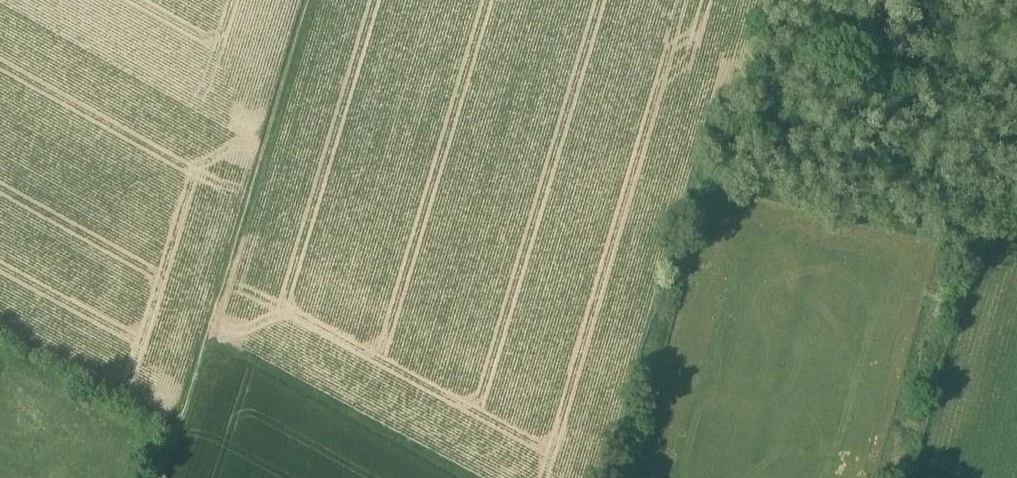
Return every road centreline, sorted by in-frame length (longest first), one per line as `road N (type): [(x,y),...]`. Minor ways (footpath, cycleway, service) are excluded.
road 1 (track): [(166,477),(311,0)]

